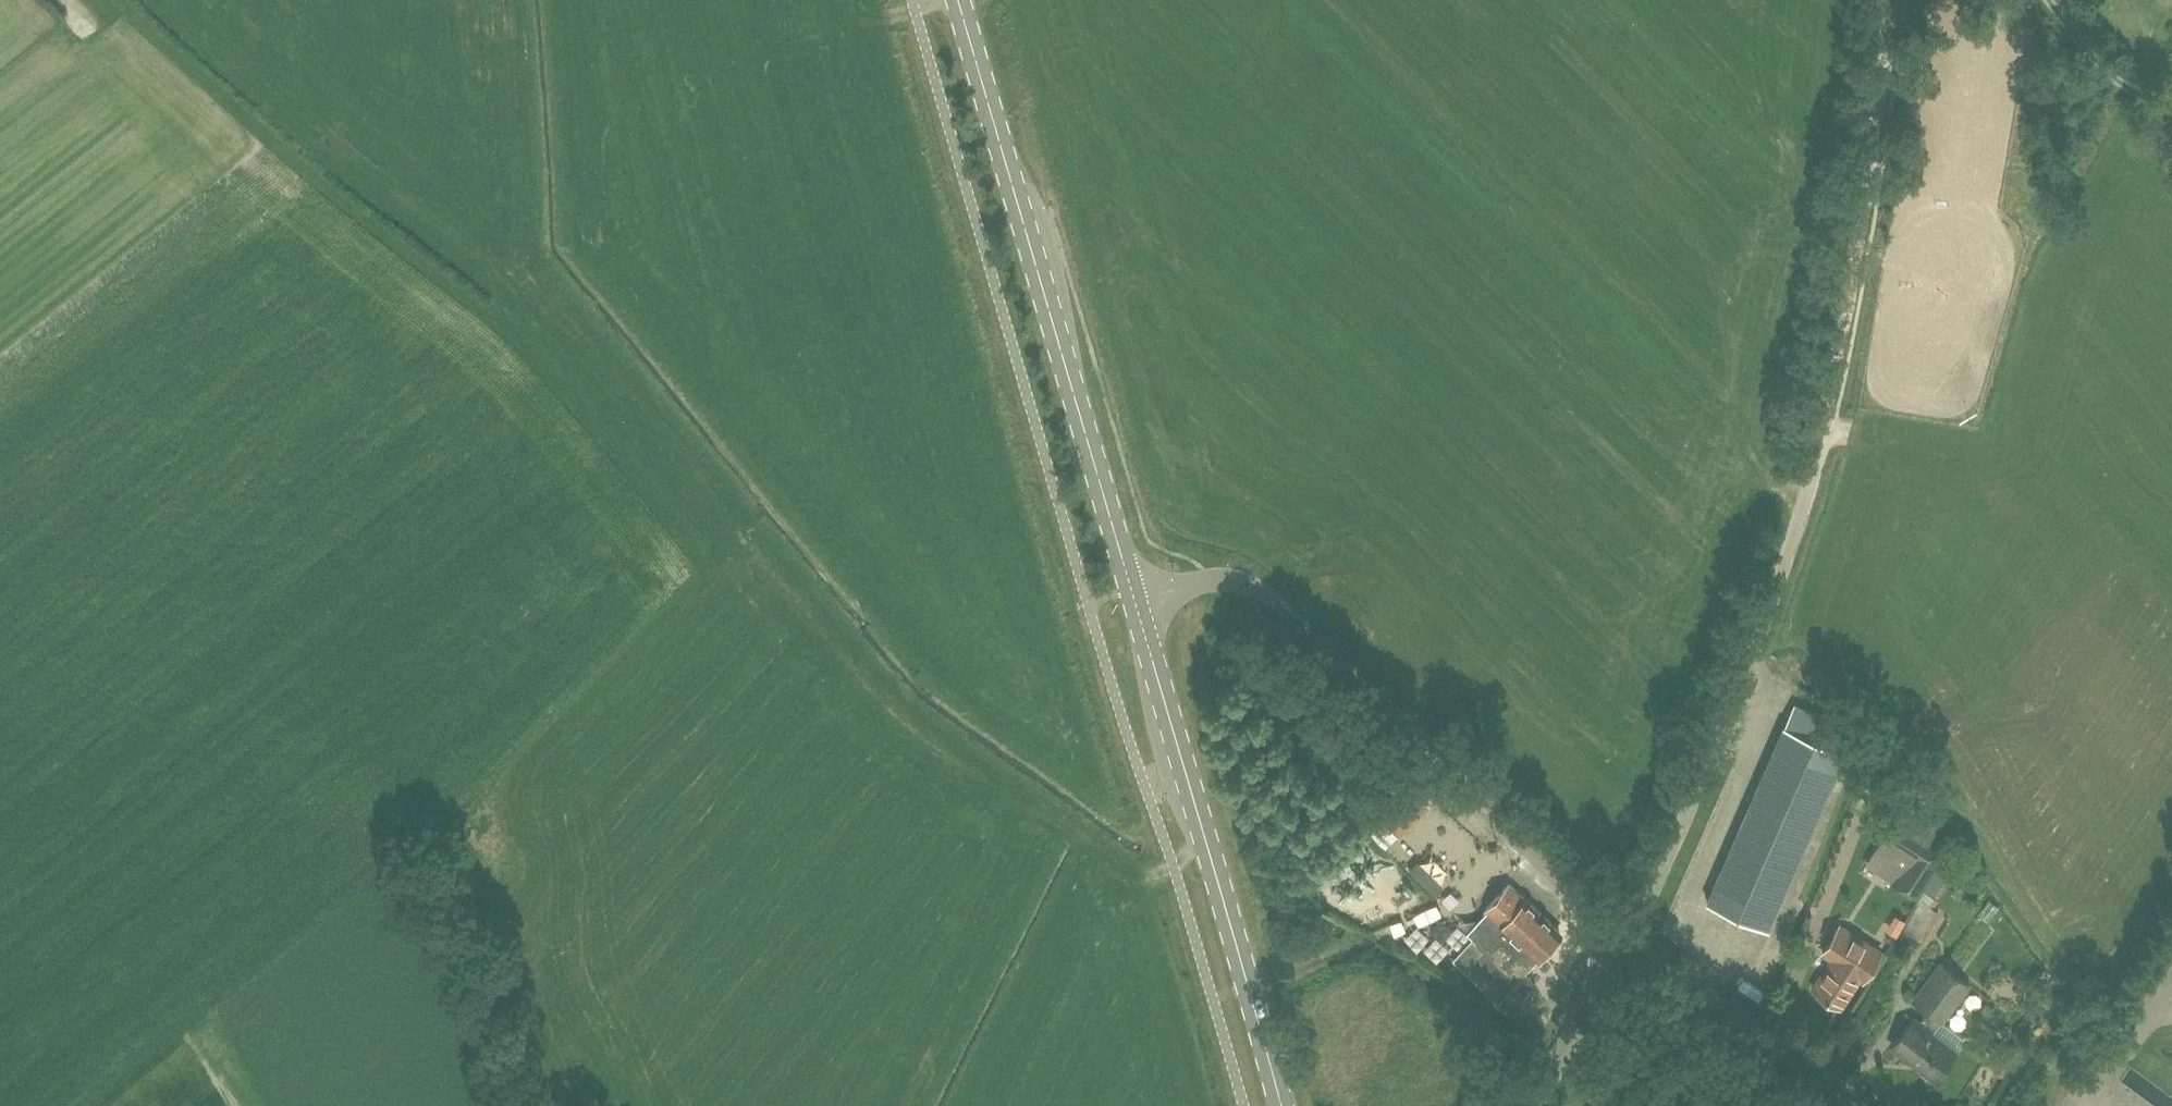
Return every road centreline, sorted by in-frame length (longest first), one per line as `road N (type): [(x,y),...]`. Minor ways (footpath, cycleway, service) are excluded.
road 1 (unclassified): [(1626,936),(1270,598),(1207,578),(1132,591)]
road 2 (secondary): [(1132,591),(959,0)]
road 3 (unclassified): [(1626,936),(1691,812),(1787,564),(1829,423)]
road 4 (secondary): [(1282,1105),(1132,591)]
road 5 (track): [(1829,423),(1900,0)]
road 6 (unclassified): [(1855,1105),(1626,936)]
road 7 (unclassified): [(1532,1105),(1626,936)]

